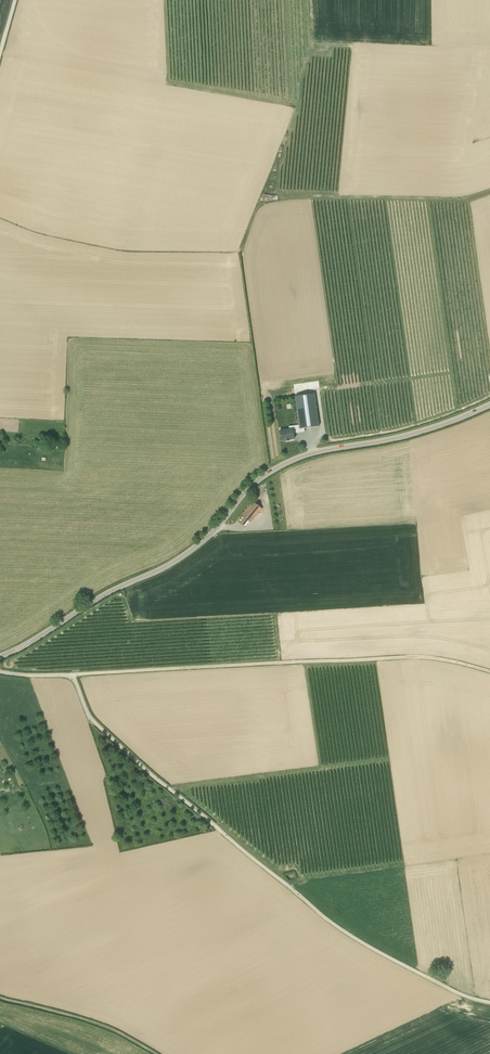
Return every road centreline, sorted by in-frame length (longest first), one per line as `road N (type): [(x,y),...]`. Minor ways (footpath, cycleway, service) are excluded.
road 1 (track): [(489,1002),(440,984),(322,915),(104,731),(70,675),(0,672)]
road 2 (tertiary): [(0,656),(183,555),(254,483),(287,462),(415,433),(489,404)]
road 3 (track): [(70,675),(414,657),(489,671)]
road 4 (track): [(309,0),(301,103),(268,195),(433,196)]
road 5 (track): [(156,1053),(100,1025),(0,998)]

